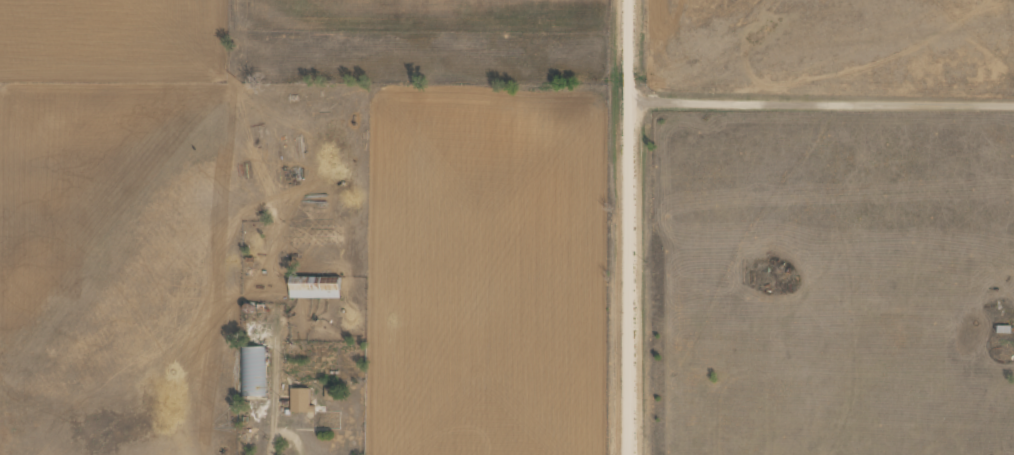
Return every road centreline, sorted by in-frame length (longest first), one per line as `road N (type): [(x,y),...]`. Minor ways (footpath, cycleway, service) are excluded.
road 1 (residential): [(625,454),(628,0)]

